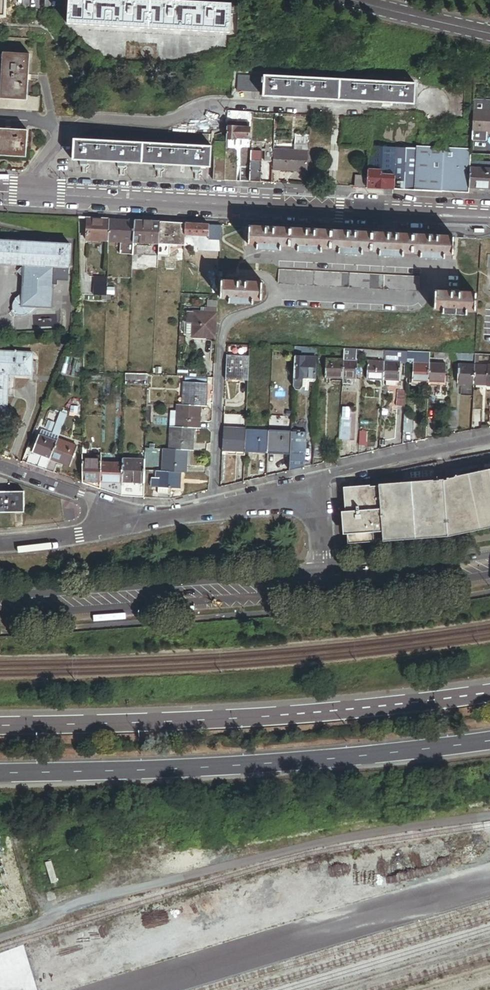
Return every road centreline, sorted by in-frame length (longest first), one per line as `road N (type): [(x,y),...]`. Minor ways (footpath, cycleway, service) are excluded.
road 1 (primary): [(489,693),(223,719),(0,726)]
road 2 (primary): [(0,773),(181,768),(489,741)]
road 3 (unknown): [(0,620),(489,587)]
road 4 (secondary): [(35,193),(489,217)]
road 5 (residential): [(35,193),(42,165),(88,122),(172,124),(213,104),(429,109)]
road 6 (tertiary): [(326,572),(0,595)]
road 7 (residential): [(319,476),(489,438)]
road 8 (residential): [(159,516),(319,476)]
road 9 (tertiary): [(489,555),(326,572)]
road 10 (residential): [(0,543),(147,519)]
road 11 (tertiary): [(489,34),(354,0)]

